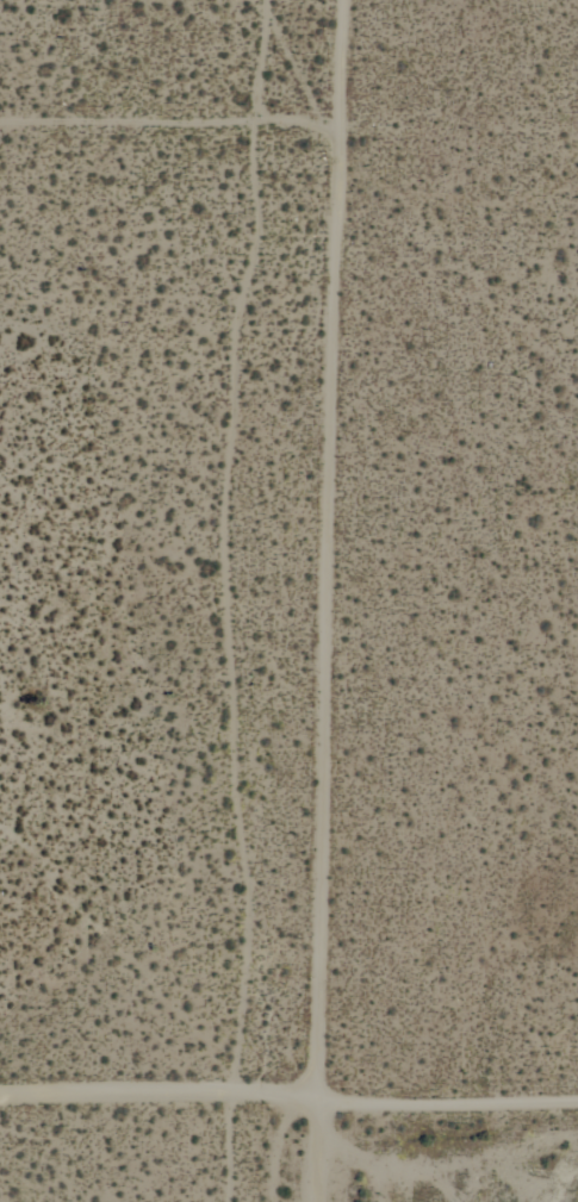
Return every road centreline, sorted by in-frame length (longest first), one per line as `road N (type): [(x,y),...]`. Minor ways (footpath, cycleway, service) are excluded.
road 1 (residential): [(271,1201),(347,0)]
road 2 (residential): [(0,1110),(240,1107),(271,1126),(577,1124)]
road 3 (residential): [(0,129),(342,124)]

